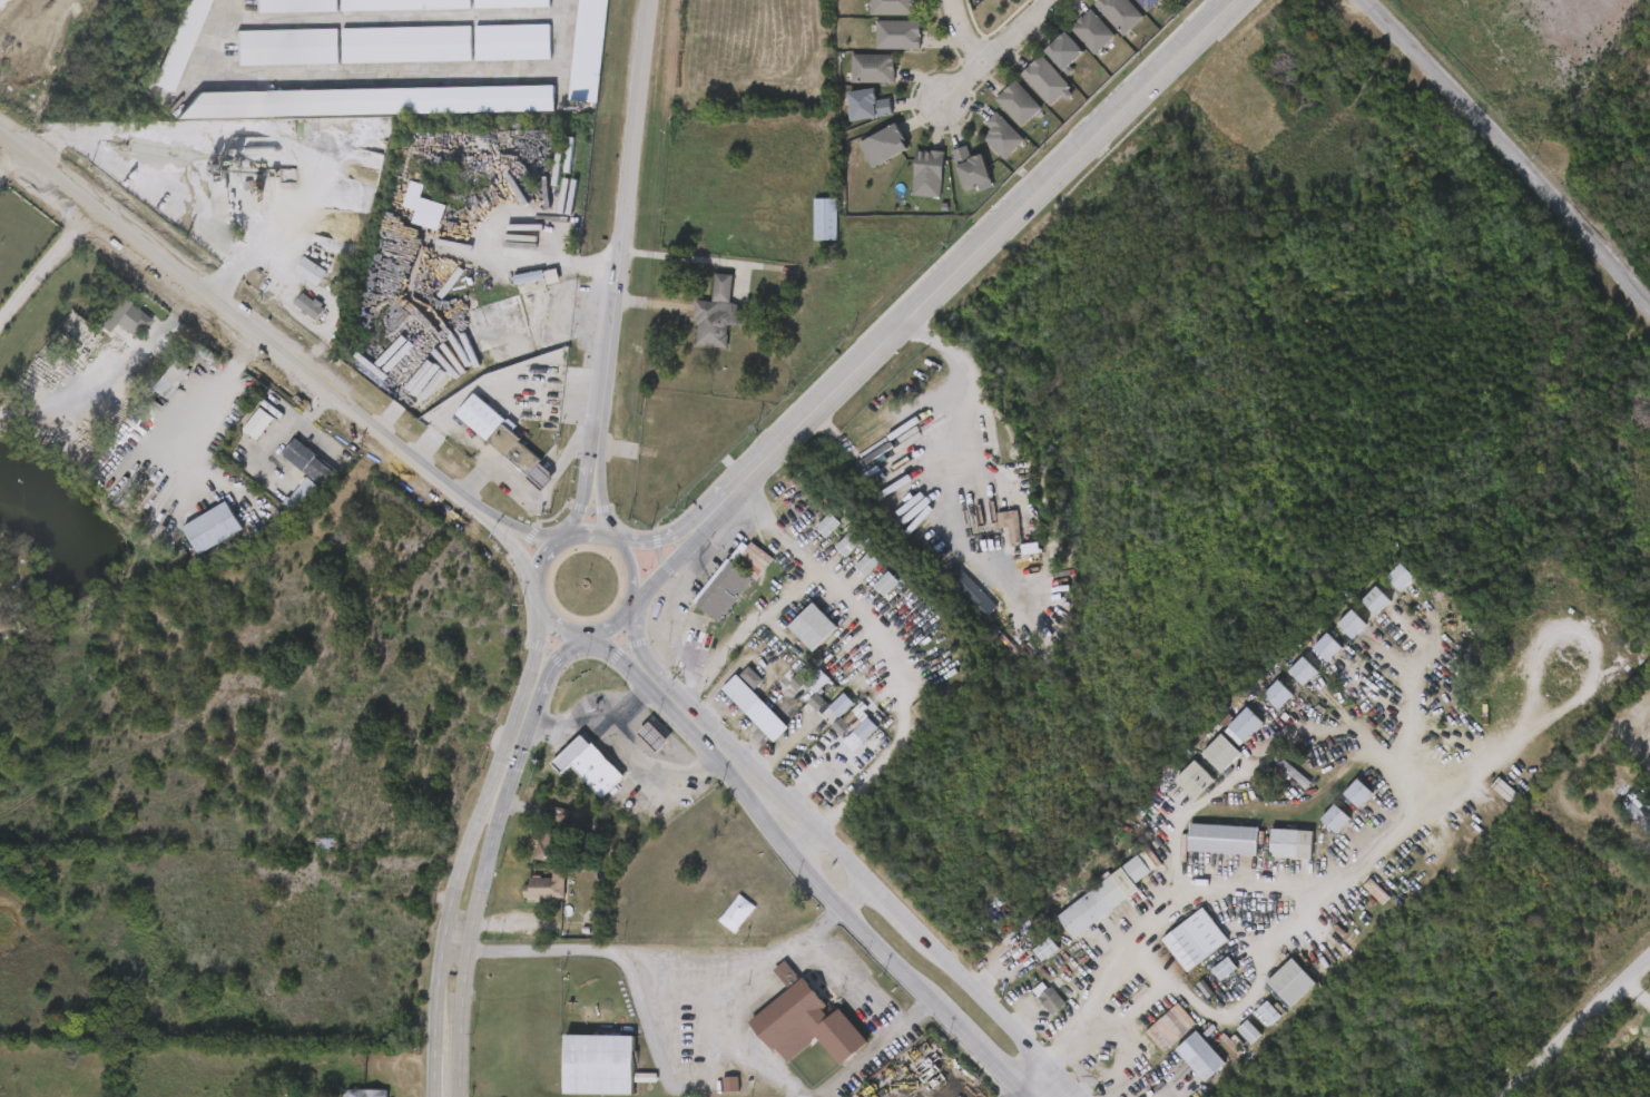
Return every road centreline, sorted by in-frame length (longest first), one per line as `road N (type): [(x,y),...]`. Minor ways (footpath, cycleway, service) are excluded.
road 1 (secondary): [(721,503),(1240,0)]
road 2 (primary): [(593,631),(1026,1096)]
road 3 (tertiary): [(0,134),(481,512)]
road 4 (primary): [(1080,1096),(728,743)]
road 5 (secondary): [(539,594),(537,665),(453,899),(438,977),(435,1054)]
road 6 (tertiary): [(1365,0),(1649,309)]
road 7 (primary): [(651,0),(606,382)]
road 8 (residential): [(1507,1096),(1649,959)]
road 9 (secondary): [(466,956),(519,767)]
road 10 (primary): [(728,743),(644,656),(629,613)]
road 11 (primary): [(618,541),(603,515),(606,382)]
road 12 (residential): [(940,111),(1056,0)]
road 13 (primary): [(606,382),(583,508),(571,535)]
road 14 (secondary): [(519,767),(553,668),(587,633)]
road 15 (secondary): [(460,1096),(466,956)]
road 16 (secondary): [(636,603),(695,543),(721,503)]
road 17 (primary): [(559,540),(541,564),(539,594),(557,623),(593,631)]

